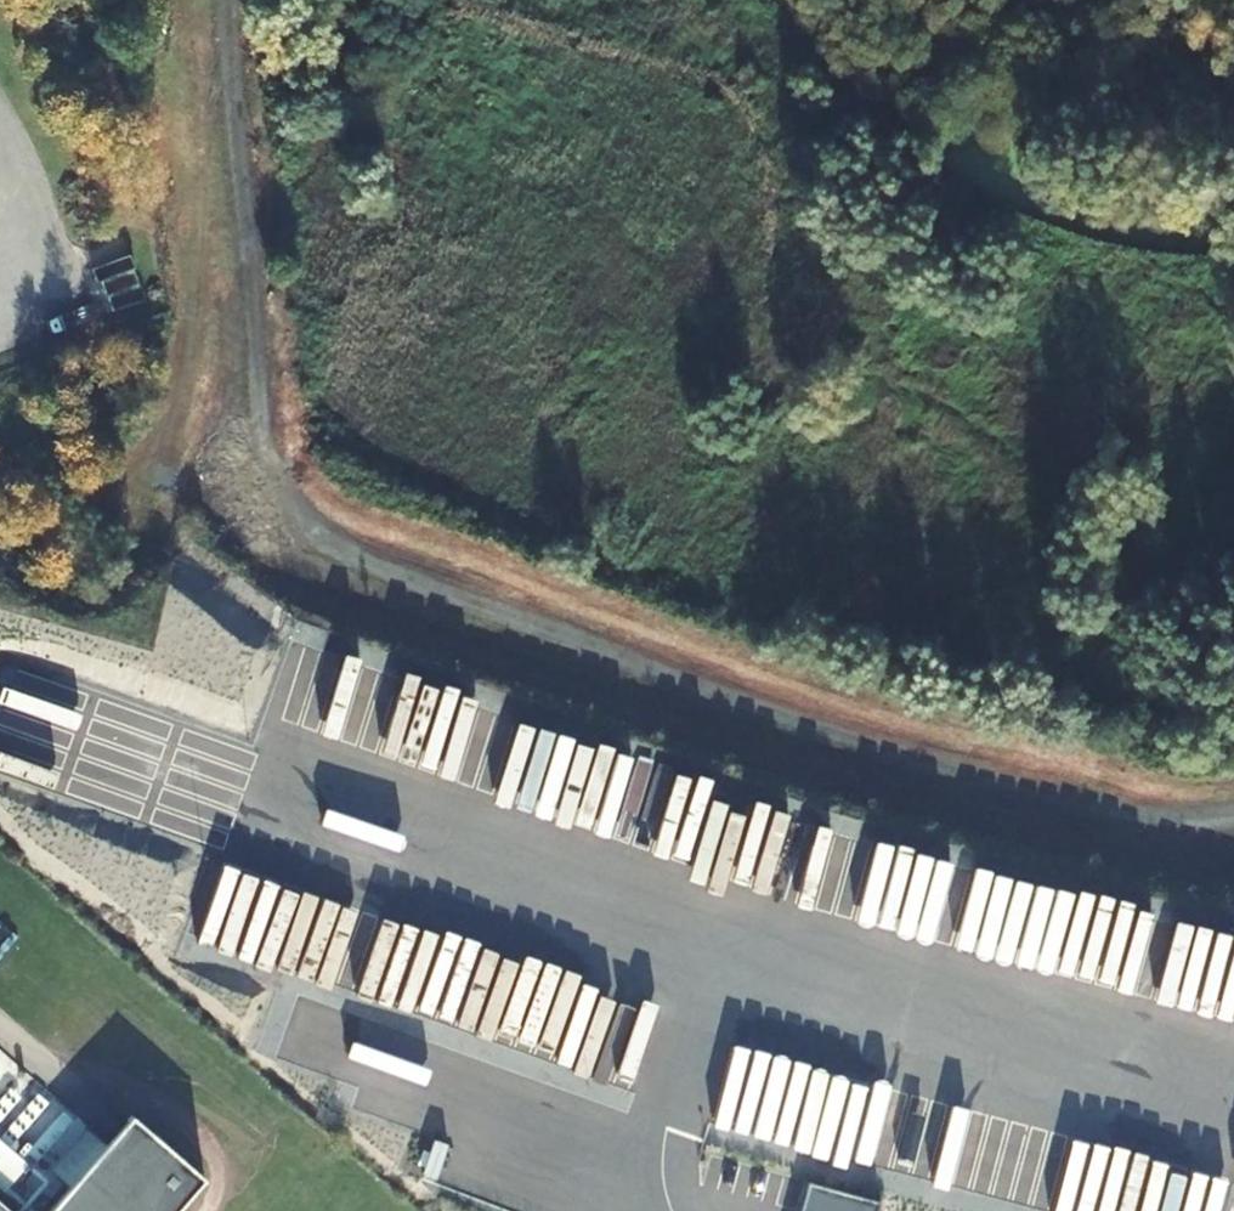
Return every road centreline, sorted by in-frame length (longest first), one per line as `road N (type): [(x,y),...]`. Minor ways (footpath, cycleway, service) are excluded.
road 1 (track): [(1233,813),(1168,820),(798,718),(610,658),(327,551),(273,507),(235,424),(175,0)]

